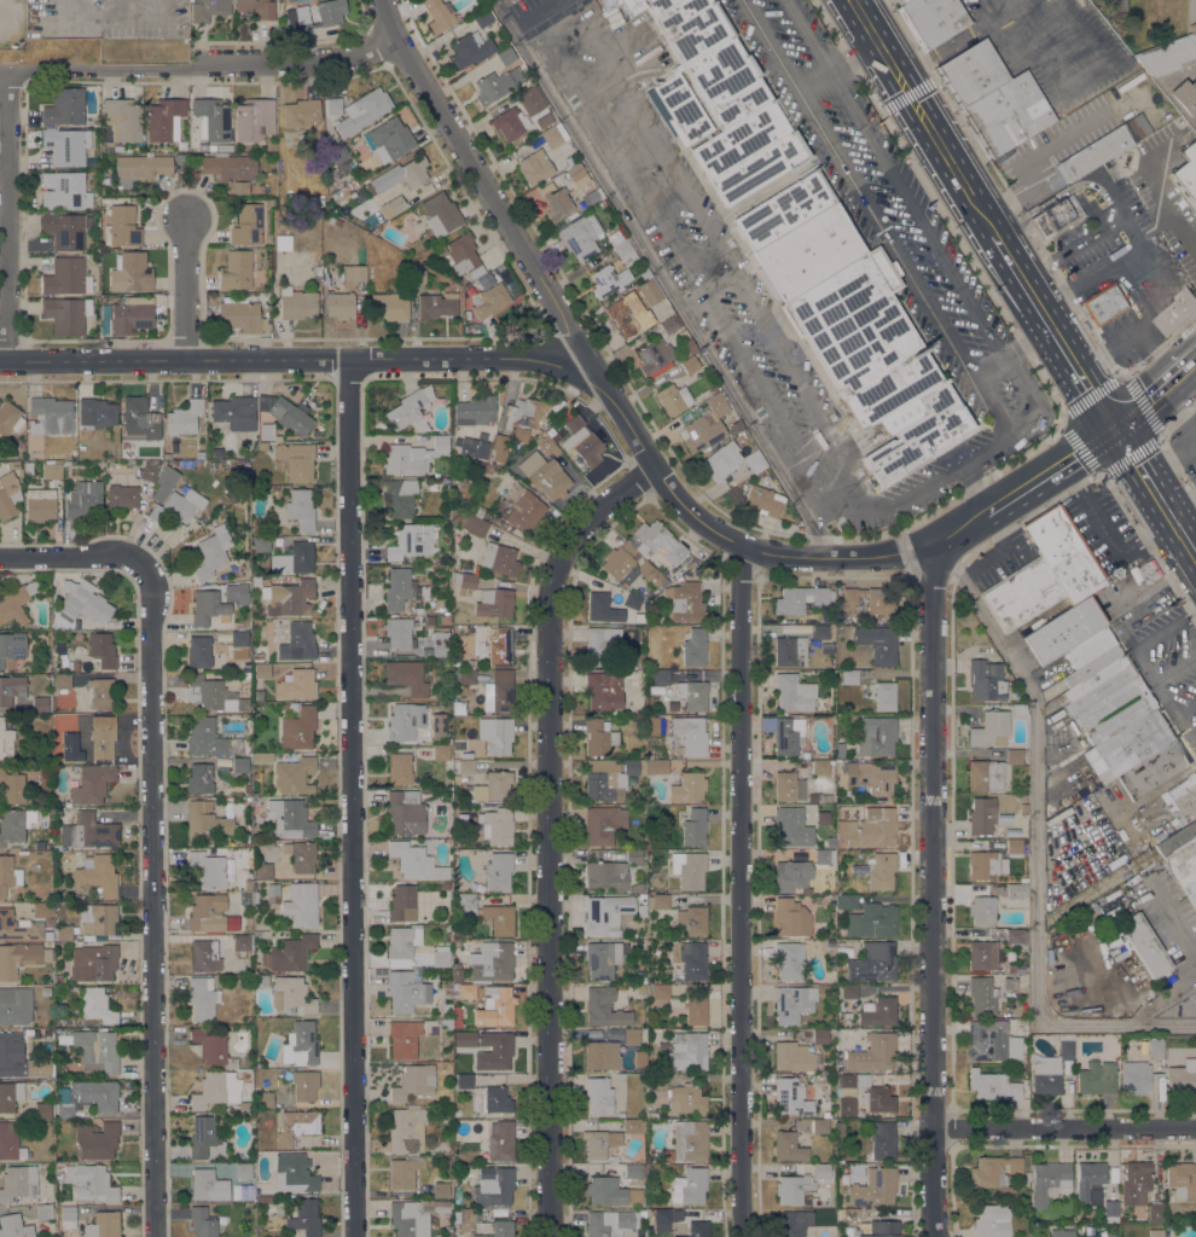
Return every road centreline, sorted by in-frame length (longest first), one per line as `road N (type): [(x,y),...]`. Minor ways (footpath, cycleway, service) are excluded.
road 1 (residential): [(1062,464),(931,547),(863,558),(782,556),(741,547),(693,516),(615,401),(580,376),(535,362),(0,361)]
road 2 (residential): [(353,1236),(348,360)]
road 3 (residential): [(548,1236),(550,599),(567,541),(587,515),(655,466)]
road 4 (residential): [(750,1236),(741,547)]
road 5 (residential): [(940,1236),(931,547)]
road 6 (residential): [(154,1236),(152,558)]
road 7 (residential): [(615,401),(393,43),(378,0)]
road 8 (residential): [(393,43),(291,66),(0,71)]
road 9 (residential): [(5,361),(6,71)]
road 10 (primary): [(851,0),(993,238)]
road 11 (residential): [(1195,1128),(935,1128)]
road 12 (primary): [(1113,430),(1195,568)]
road 13 (residential): [(152,558),(0,561)]
road 14 (residential): [(184,361),(184,217)]

